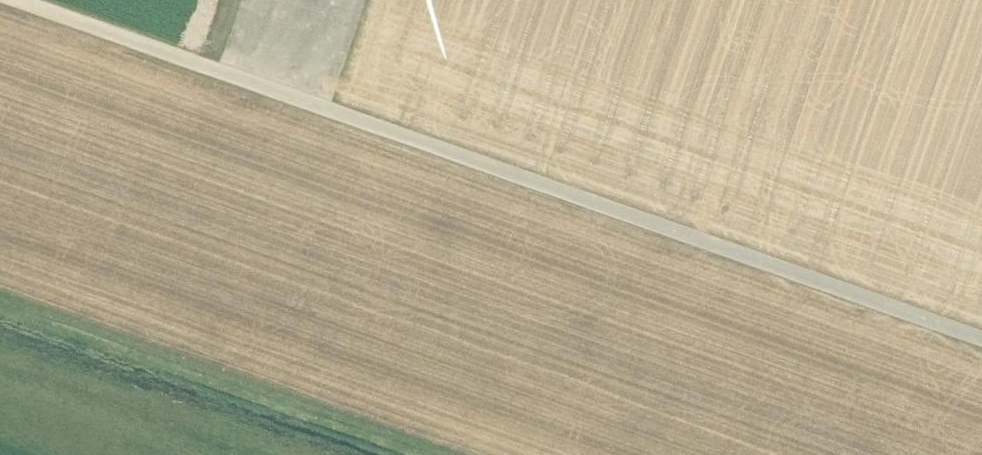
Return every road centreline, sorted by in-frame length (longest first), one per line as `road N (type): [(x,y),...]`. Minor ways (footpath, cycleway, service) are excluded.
road 1 (track): [(0,294),(462,454)]
road 2 (track): [(289,454),(0,354)]
road 3 (track): [(122,454),(0,413)]

